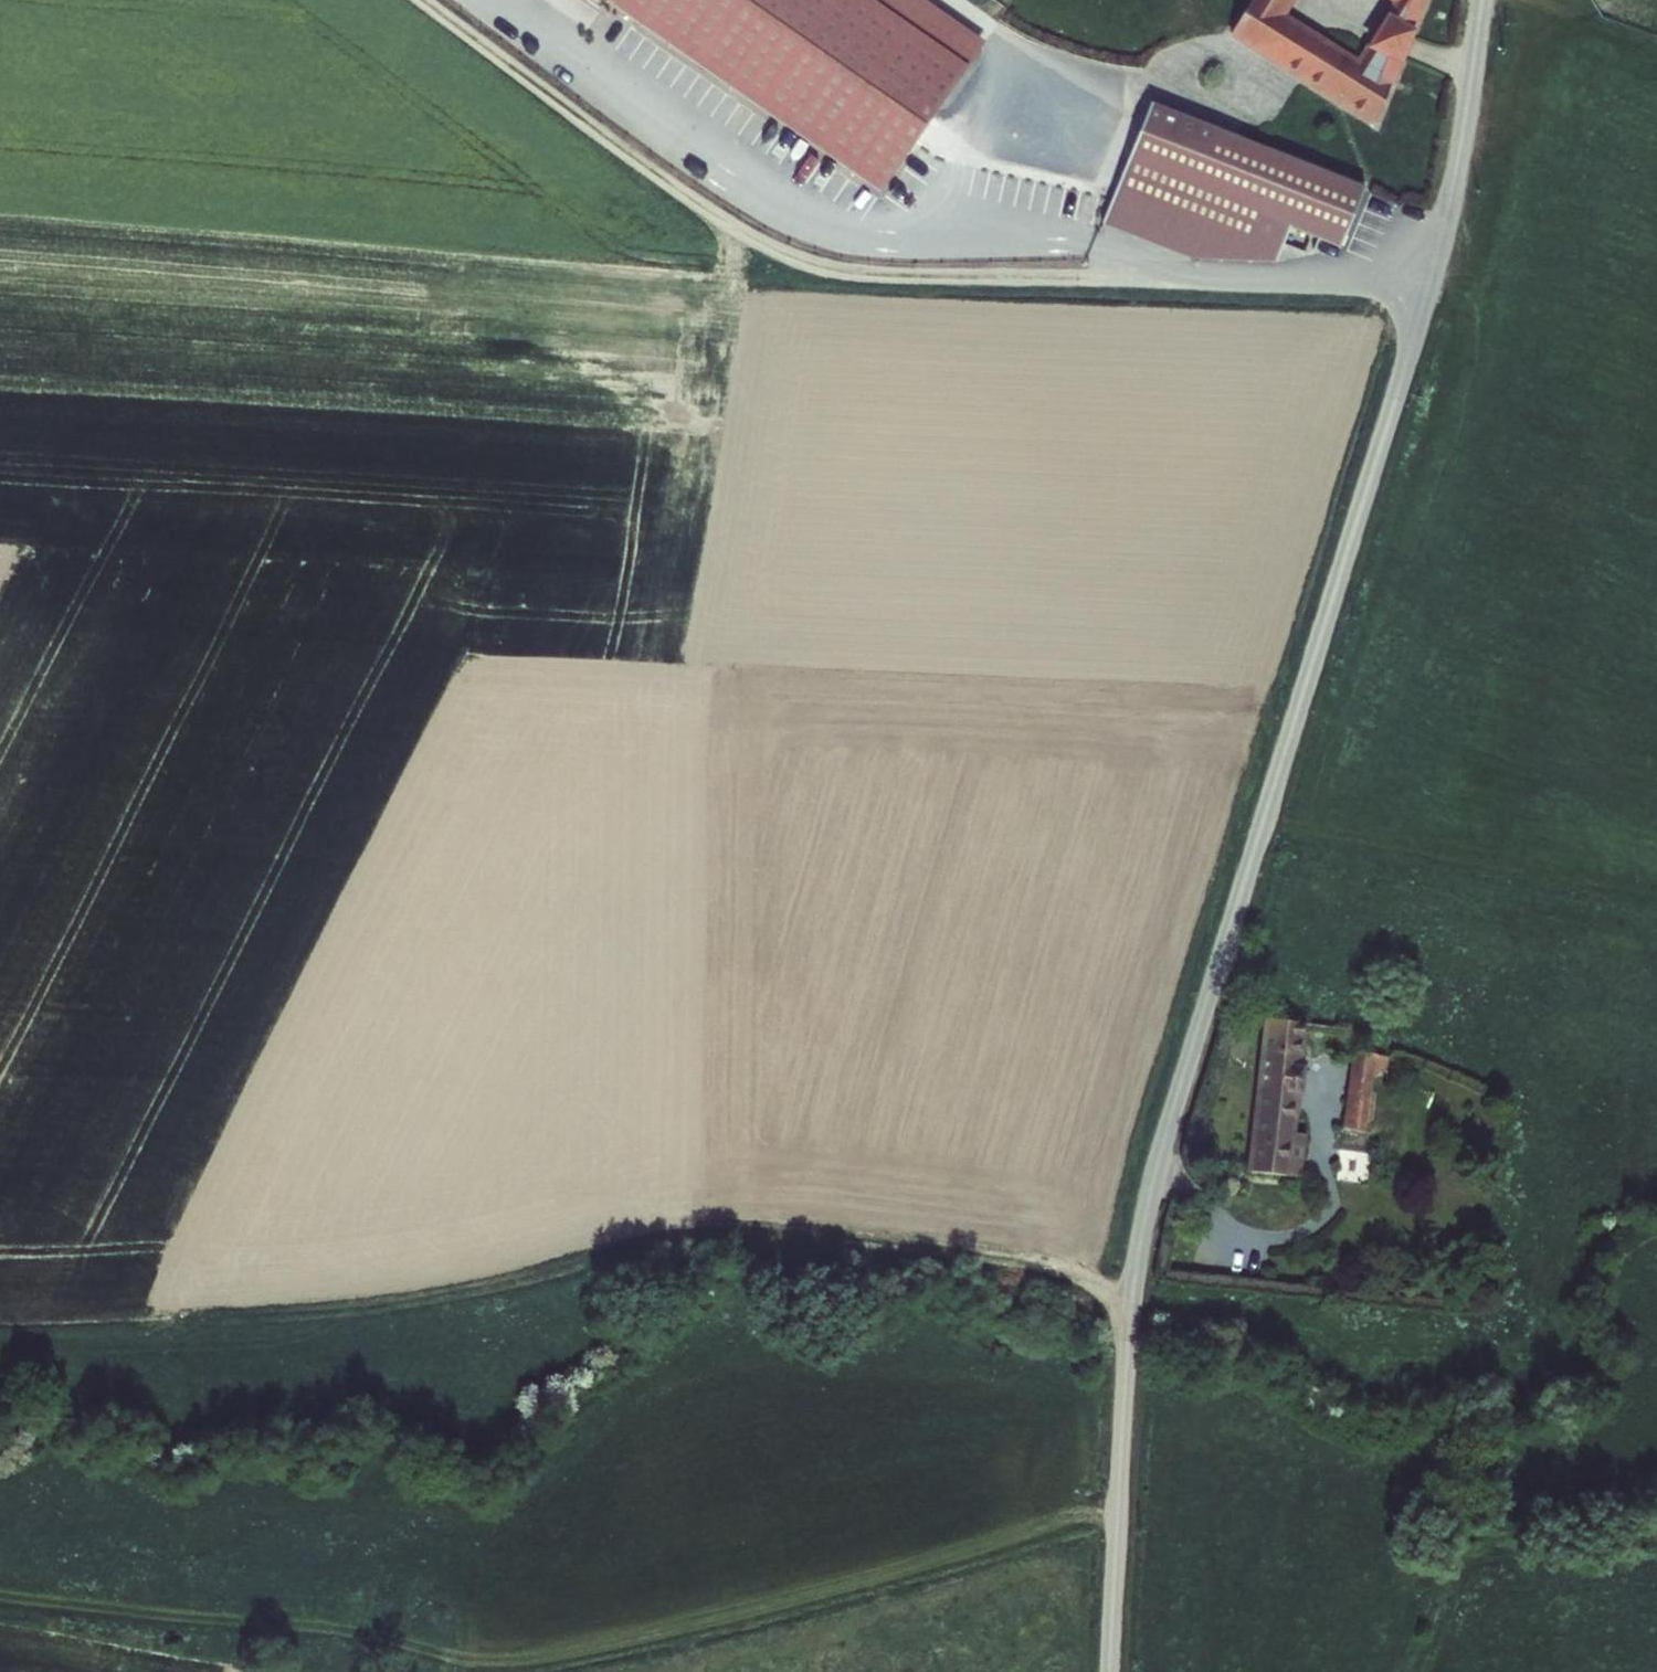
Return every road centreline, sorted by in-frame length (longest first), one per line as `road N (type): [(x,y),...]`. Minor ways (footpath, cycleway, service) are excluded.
road 1 (unclassified): [(1110,1671),(1126,1360),(1148,1205),(1424,313),(1451,206),(1482,0)]
road 2 (track): [(425,0),(726,221),(819,264),(872,272),(1433,281)]

